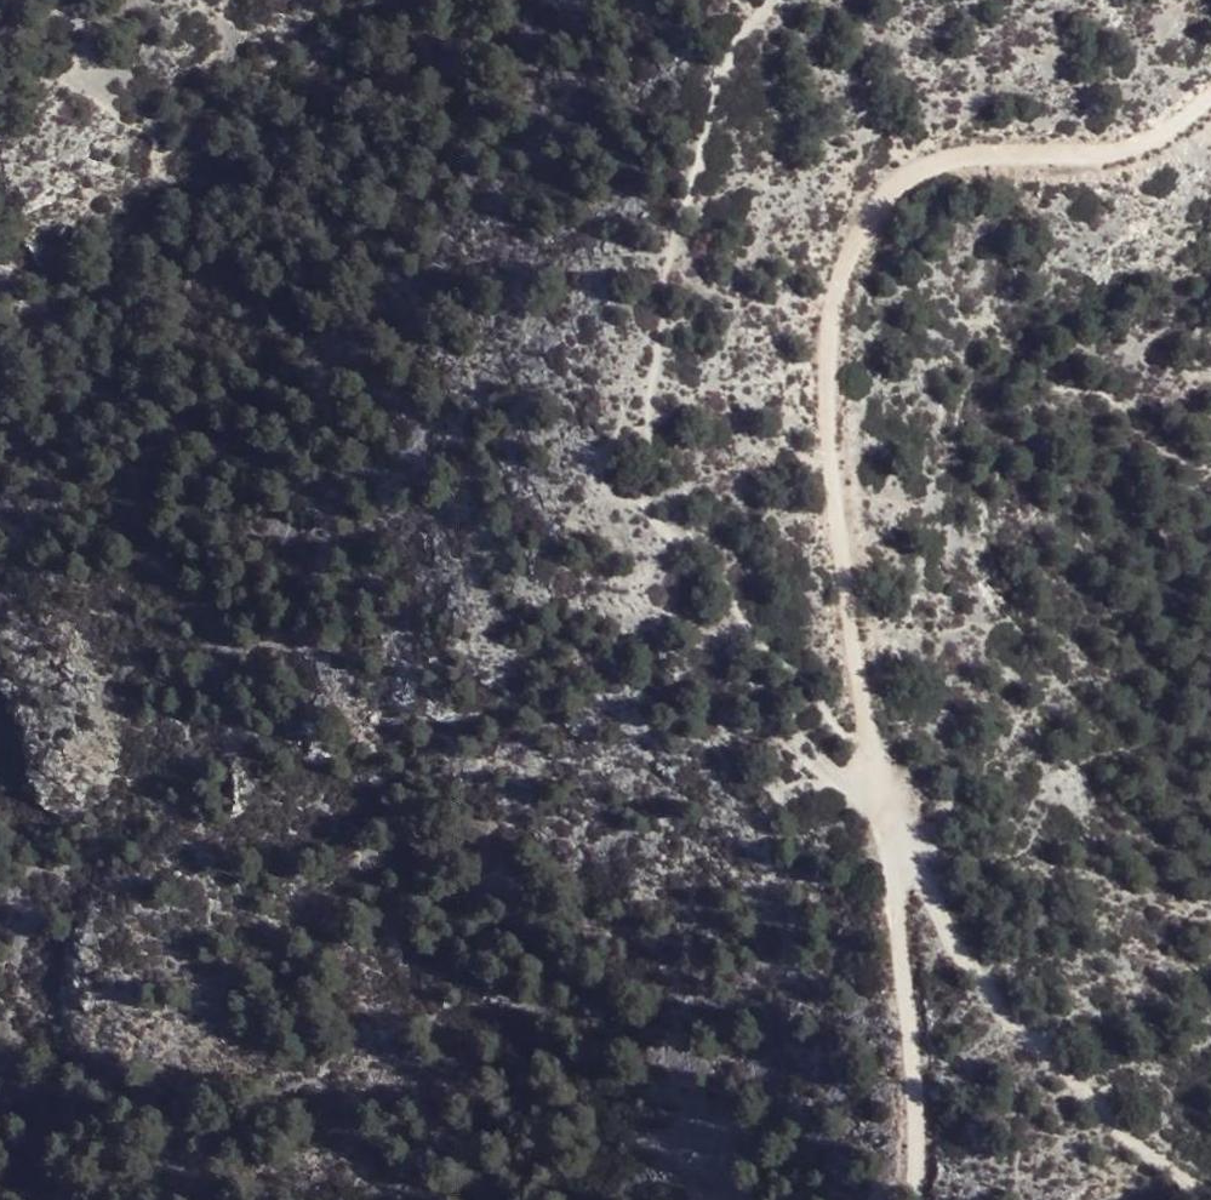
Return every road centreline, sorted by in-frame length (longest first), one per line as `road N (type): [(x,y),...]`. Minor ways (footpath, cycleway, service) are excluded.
road 1 (track): [(1210,95),(1161,138),(1112,155),(980,152),(929,162),(861,221),(831,331),(827,407),(854,654),(888,821)]
road 2 (track): [(888,821),(997,1008),(1119,1131),(1205,1199)]
road 3 (track): [(888,821),(914,1075),(913,1199)]

